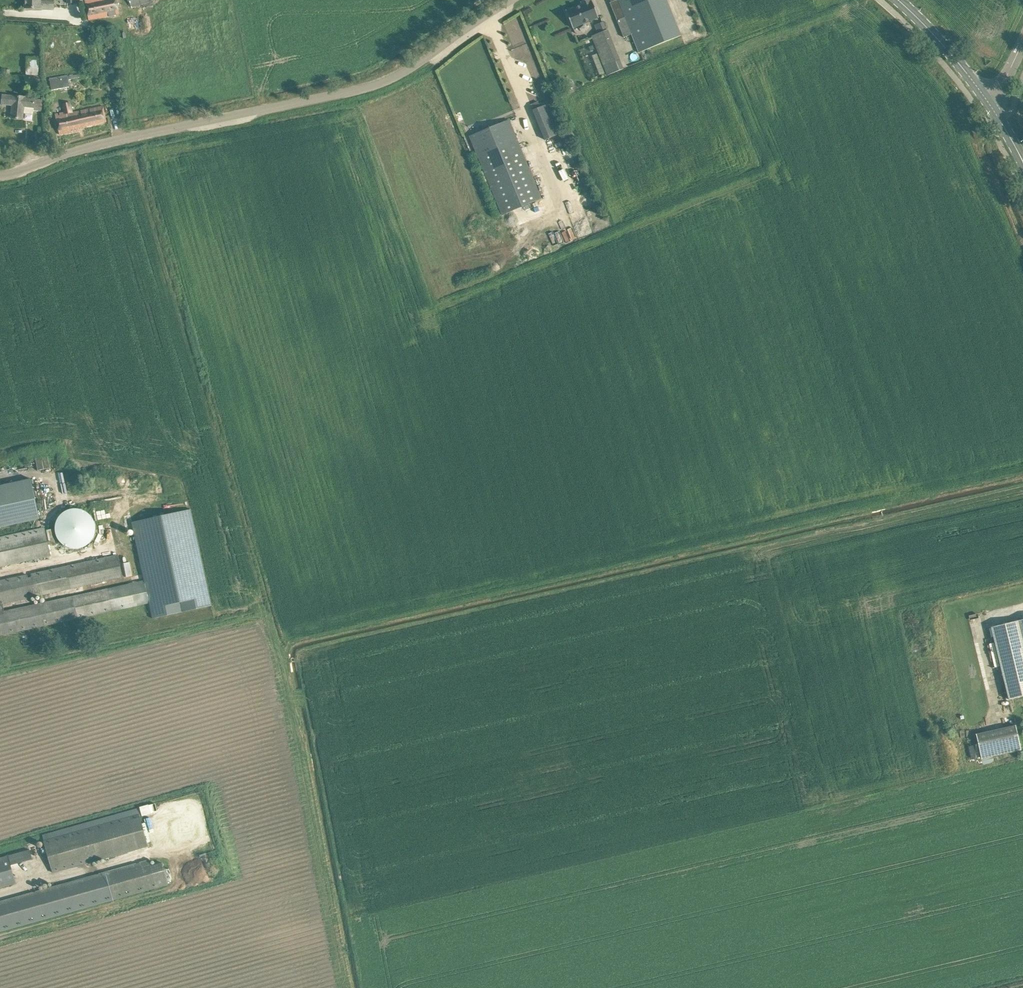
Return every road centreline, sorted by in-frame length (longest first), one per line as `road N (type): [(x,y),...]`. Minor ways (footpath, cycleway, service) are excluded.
road 1 (unclassified): [(0,176),(133,136),(381,83),(512,0)]
road 2 (tertiary): [(991,105),(898,0)]

